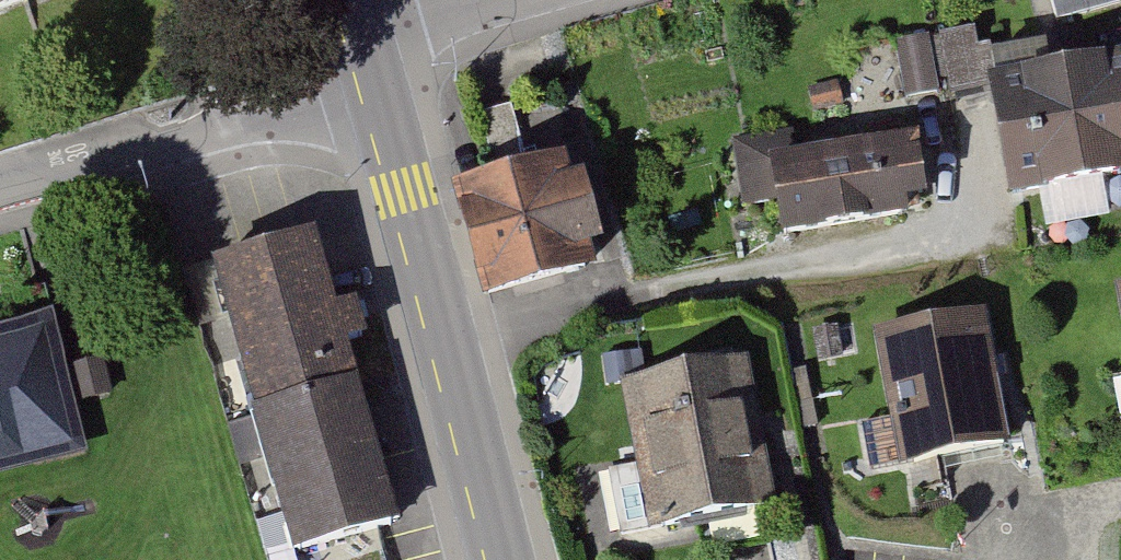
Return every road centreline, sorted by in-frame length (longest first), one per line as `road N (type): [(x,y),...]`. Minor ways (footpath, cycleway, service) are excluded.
road 1 (tertiary): [(508,559),(369,60)]
road 2 (residential): [(0,182),(328,89),(369,60)]
road 3 (residential): [(369,60),(425,18),(490,0)]

